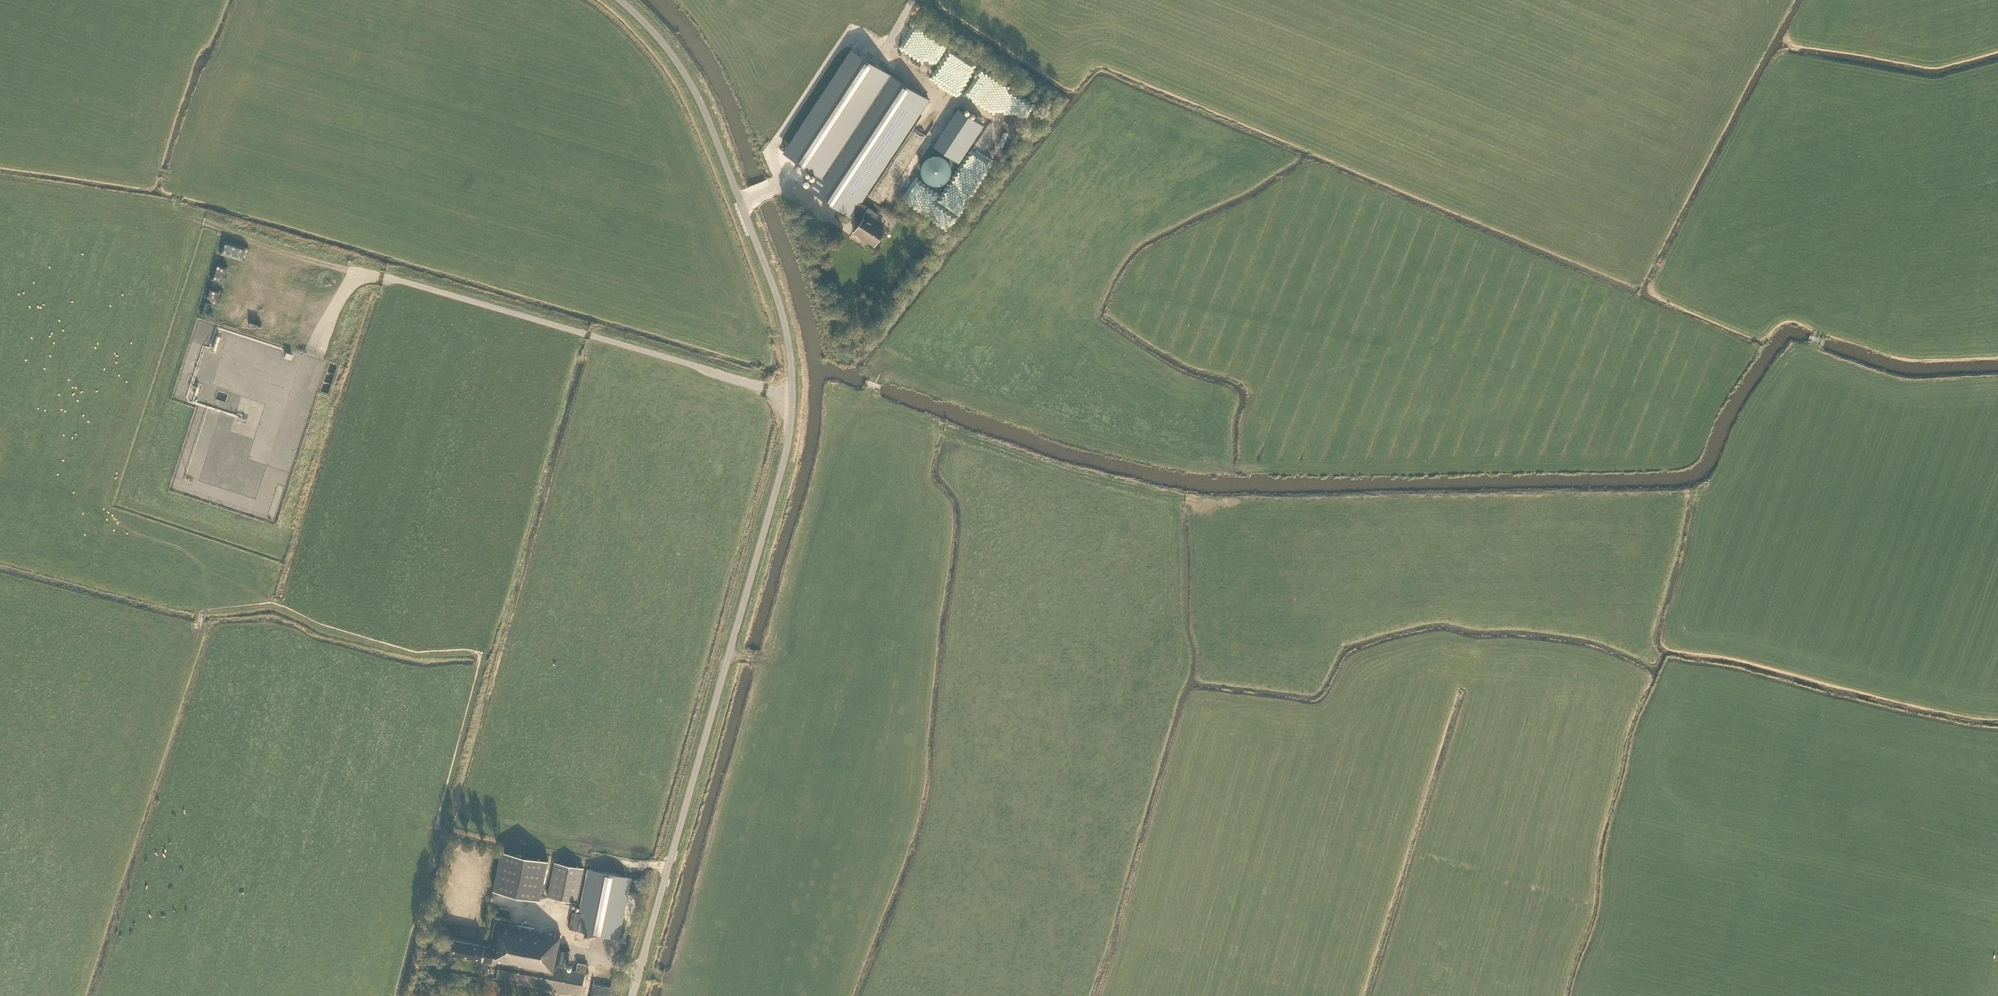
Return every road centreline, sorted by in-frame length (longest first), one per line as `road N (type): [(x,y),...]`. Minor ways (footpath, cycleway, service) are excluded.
road 1 (unclassified): [(632,995),(782,470),(793,402),(779,303),(701,104),(671,53),(620,0)]
road 2 (track): [(913,0),(882,55),(853,38),(774,153)]
road 3 (track): [(195,220),(357,272)]
road 4 (track): [(669,865),(593,863),(511,846)]

